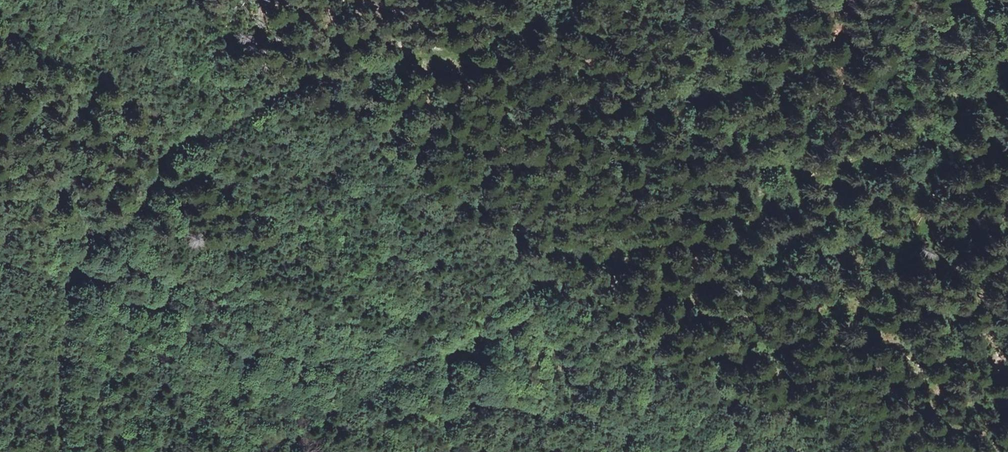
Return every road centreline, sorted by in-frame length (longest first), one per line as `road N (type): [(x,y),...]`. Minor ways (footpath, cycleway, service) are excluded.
road 1 (track): [(549,0),(483,45),(364,61),(260,95),(218,124),(162,142),(131,206),(90,232),(63,268),(49,451)]
road 2 (track): [(949,0),(940,85),(882,147),(680,241),(591,256),(492,298),(430,392),(430,451)]
road 3 (track): [(785,188),(773,62),(776,0)]

